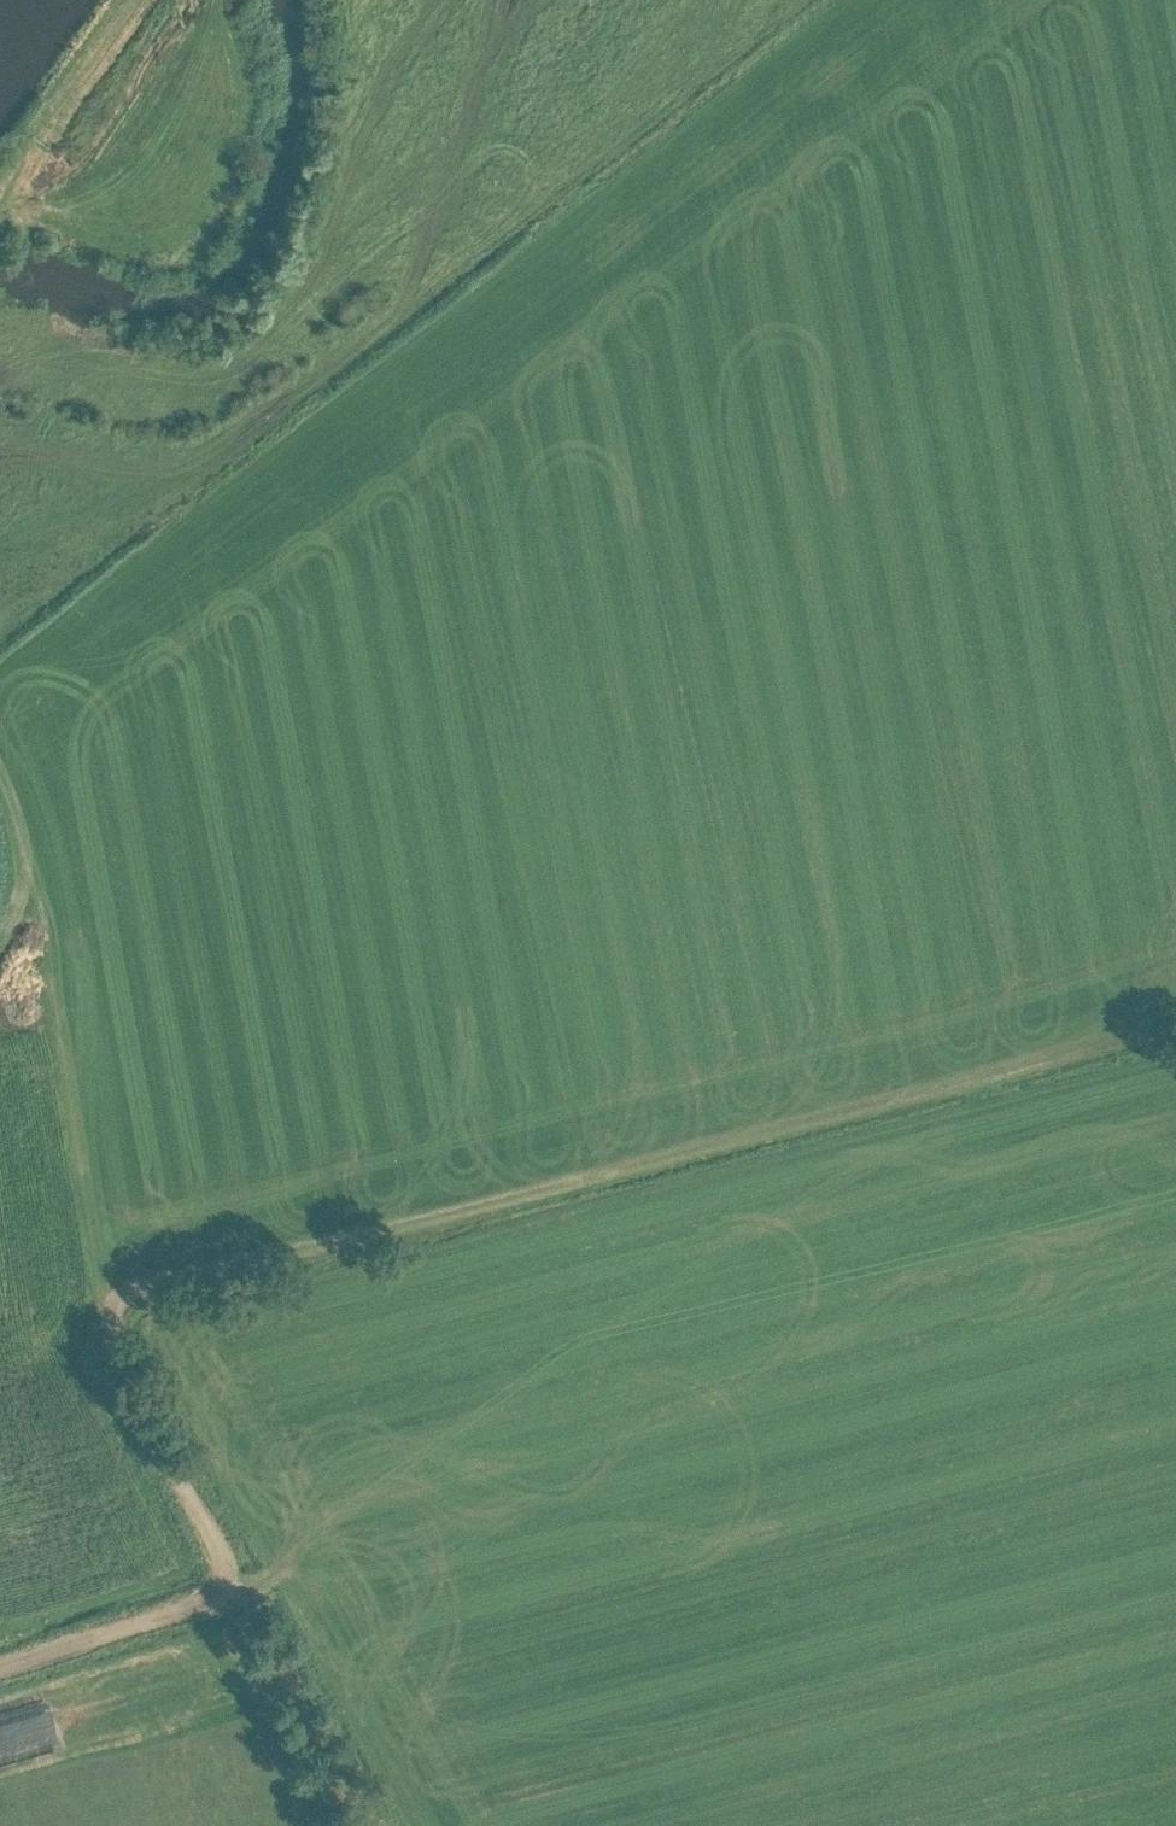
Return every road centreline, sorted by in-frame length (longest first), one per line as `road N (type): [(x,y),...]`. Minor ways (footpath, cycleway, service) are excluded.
road 1 (track): [(365,1825),(114,1363),(105,1341),(125,1293),(1153,1041)]
road 2 (track): [(233,1588),(0,1667)]

